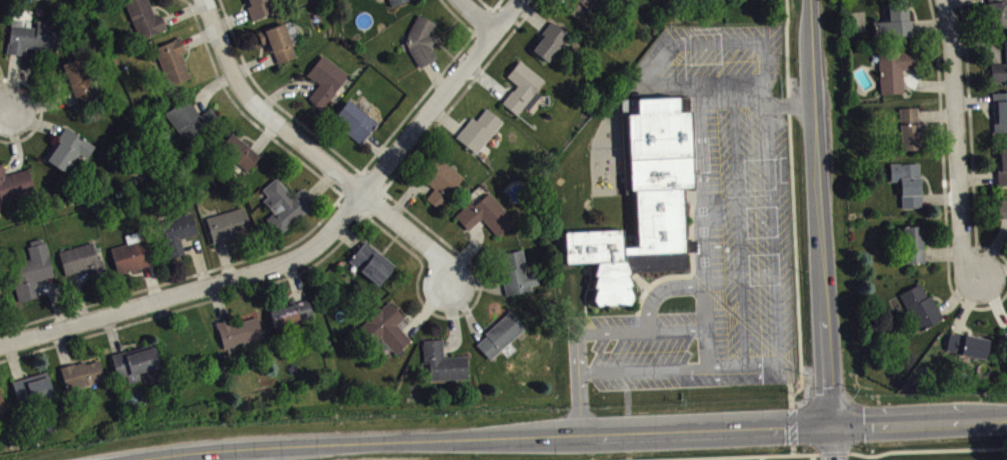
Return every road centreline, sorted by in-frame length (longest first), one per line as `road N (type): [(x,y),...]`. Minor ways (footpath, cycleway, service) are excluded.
road 1 (primary): [(138,459),(1006,416)]
road 2 (residential): [(0,350),(293,264),(326,244),(524,0)]
road 3 (tertiary): [(828,425),(810,0)]
road 4 (residential): [(451,289),(439,257),(269,117),(243,80),(208,0)]
road 5 (residential): [(976,277),(962,265),(953,57),(943,0)]

